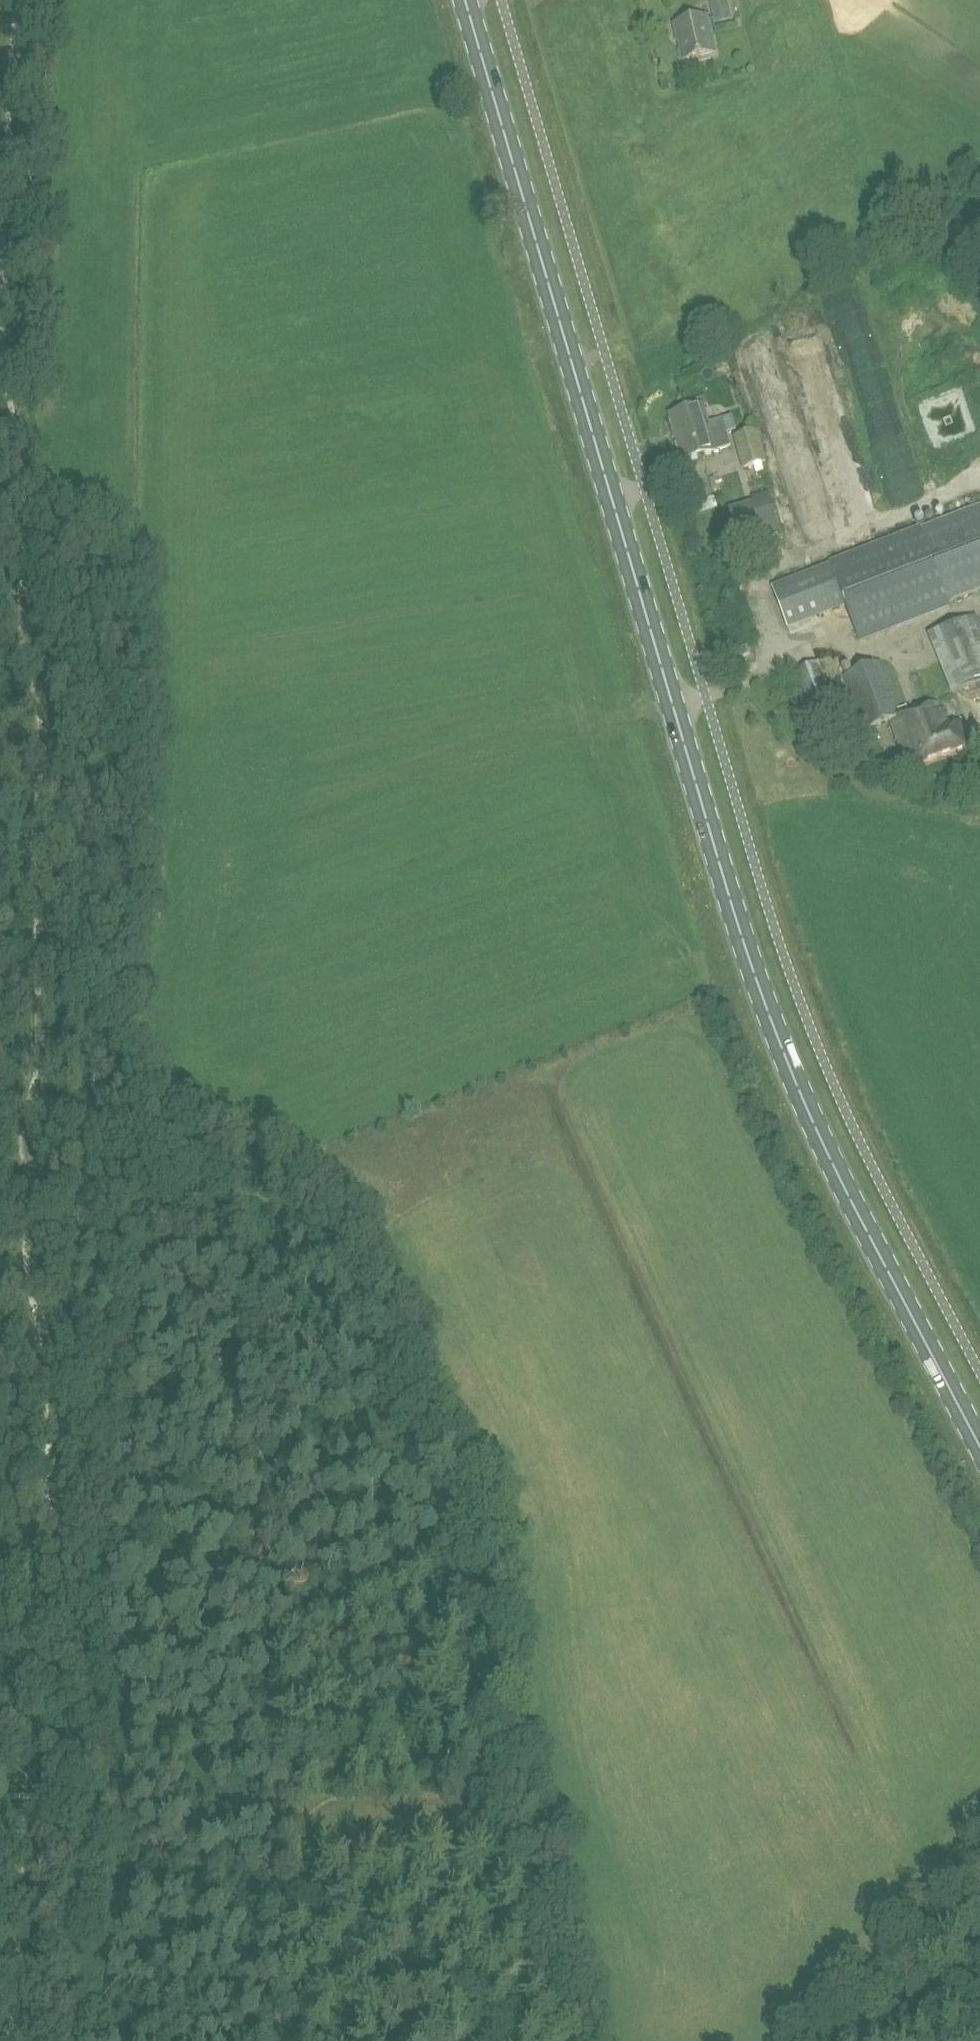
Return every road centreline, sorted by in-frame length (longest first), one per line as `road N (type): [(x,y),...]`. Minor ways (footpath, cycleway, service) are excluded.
road 1 (primary): [(979,1445),(837,1172),(763,1000),(465,0)]

